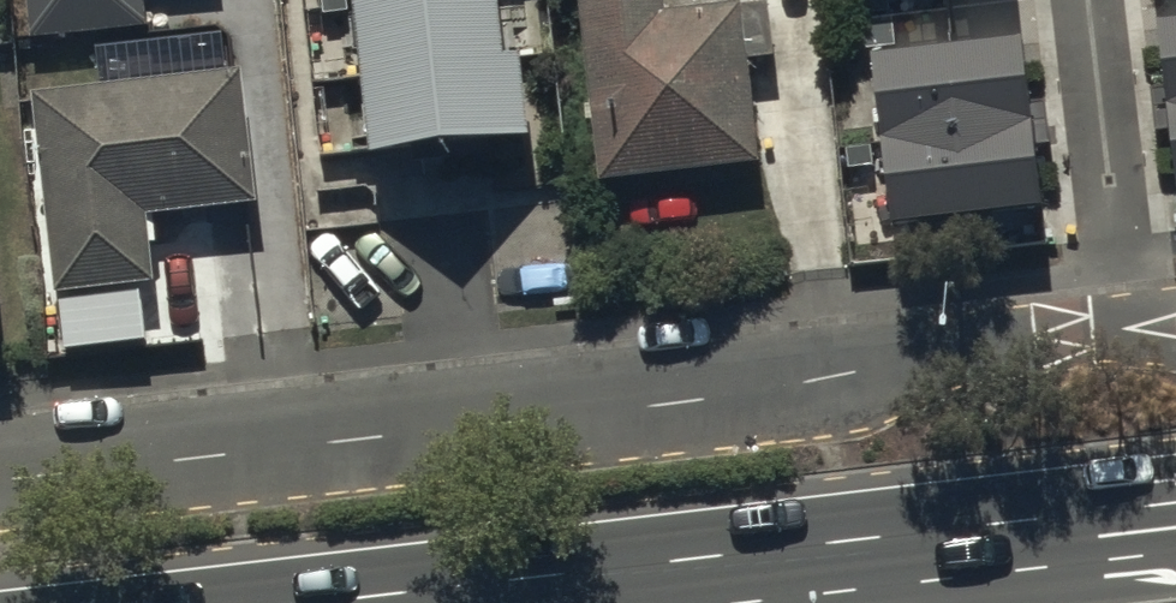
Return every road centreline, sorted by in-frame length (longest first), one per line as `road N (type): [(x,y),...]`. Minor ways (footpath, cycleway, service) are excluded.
road 1 (residential): [(0,480),(699,401),(1065,336),(1175,328)]
road 2 (primary): [(327,602),(1175,506)]

